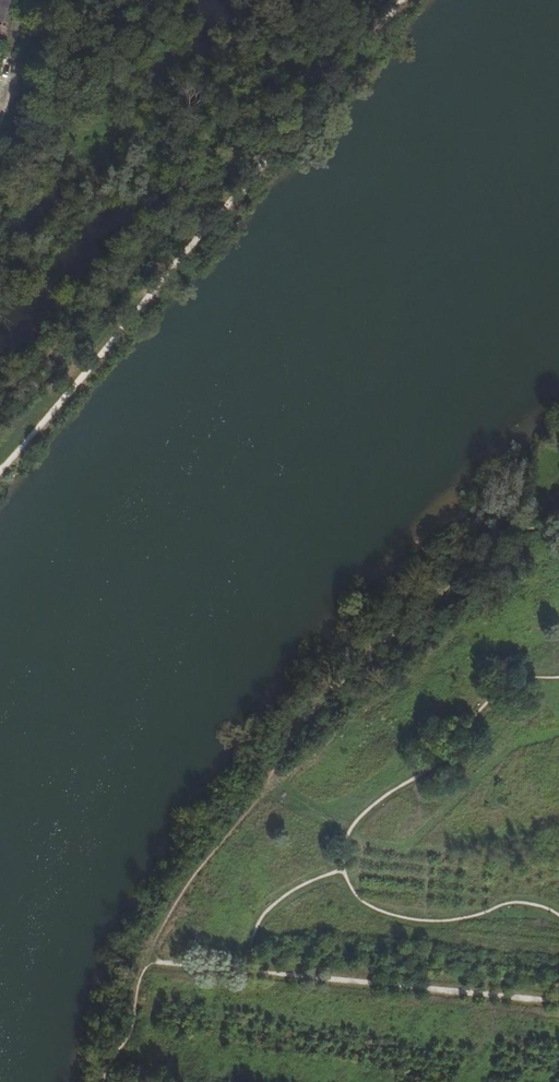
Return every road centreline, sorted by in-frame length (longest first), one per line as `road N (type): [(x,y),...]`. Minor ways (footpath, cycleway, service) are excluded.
road 1 (track): [(558,1003),(155,964)]

